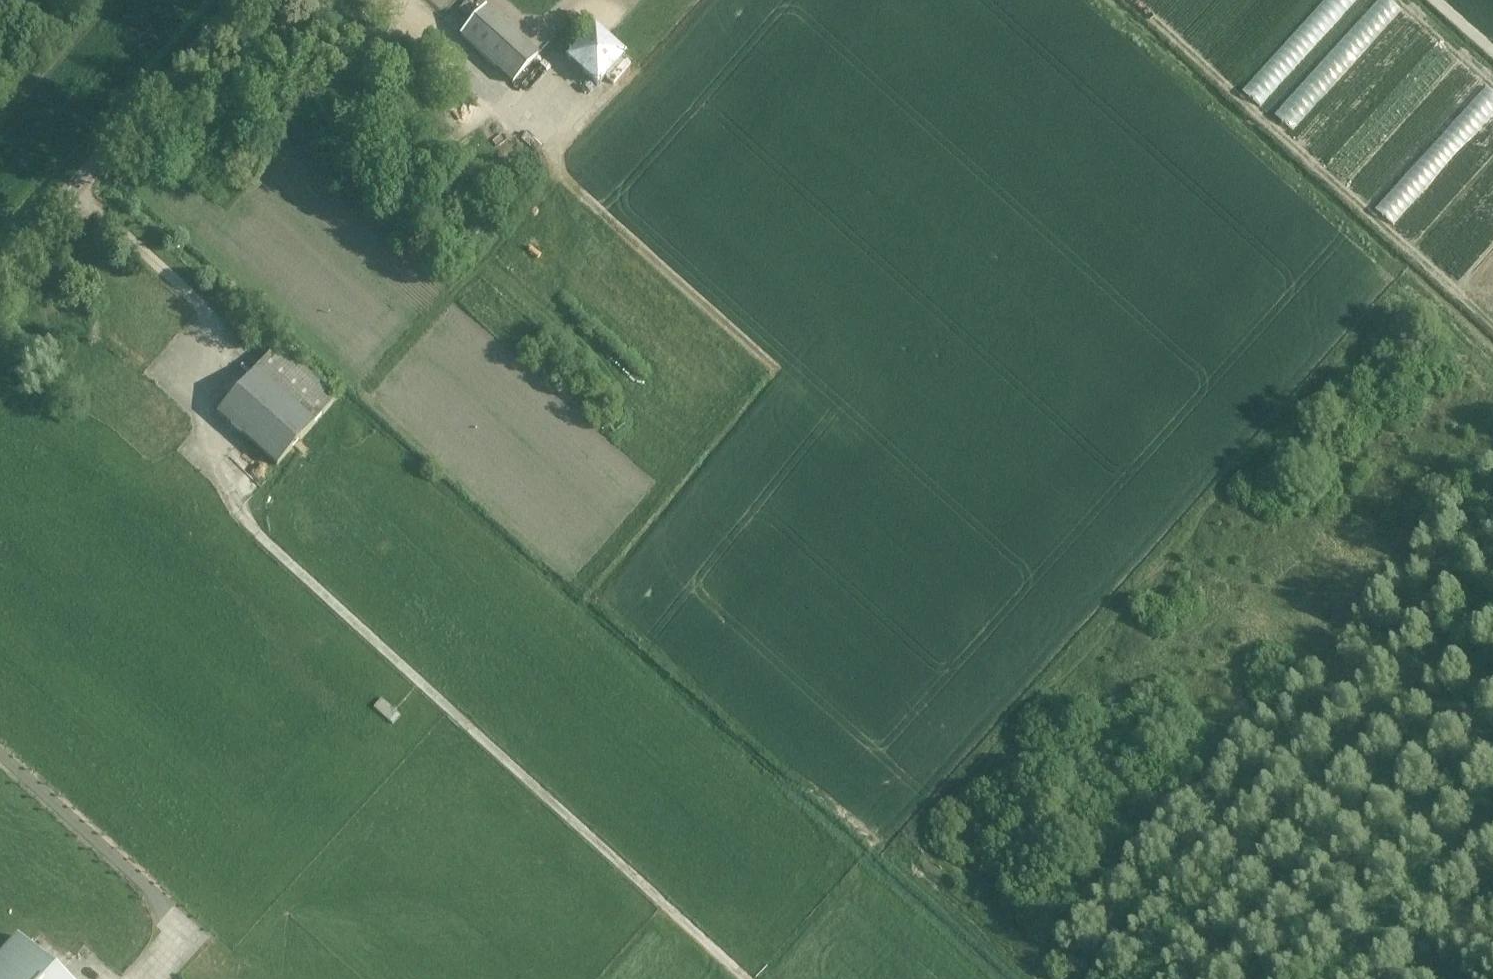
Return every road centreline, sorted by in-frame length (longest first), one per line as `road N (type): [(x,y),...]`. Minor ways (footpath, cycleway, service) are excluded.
road 1 (track): [(180,388),(223,433),(216,467),(263,538),(749,978)]
road 2 (tertiary): [(0,279),(250,0)]

